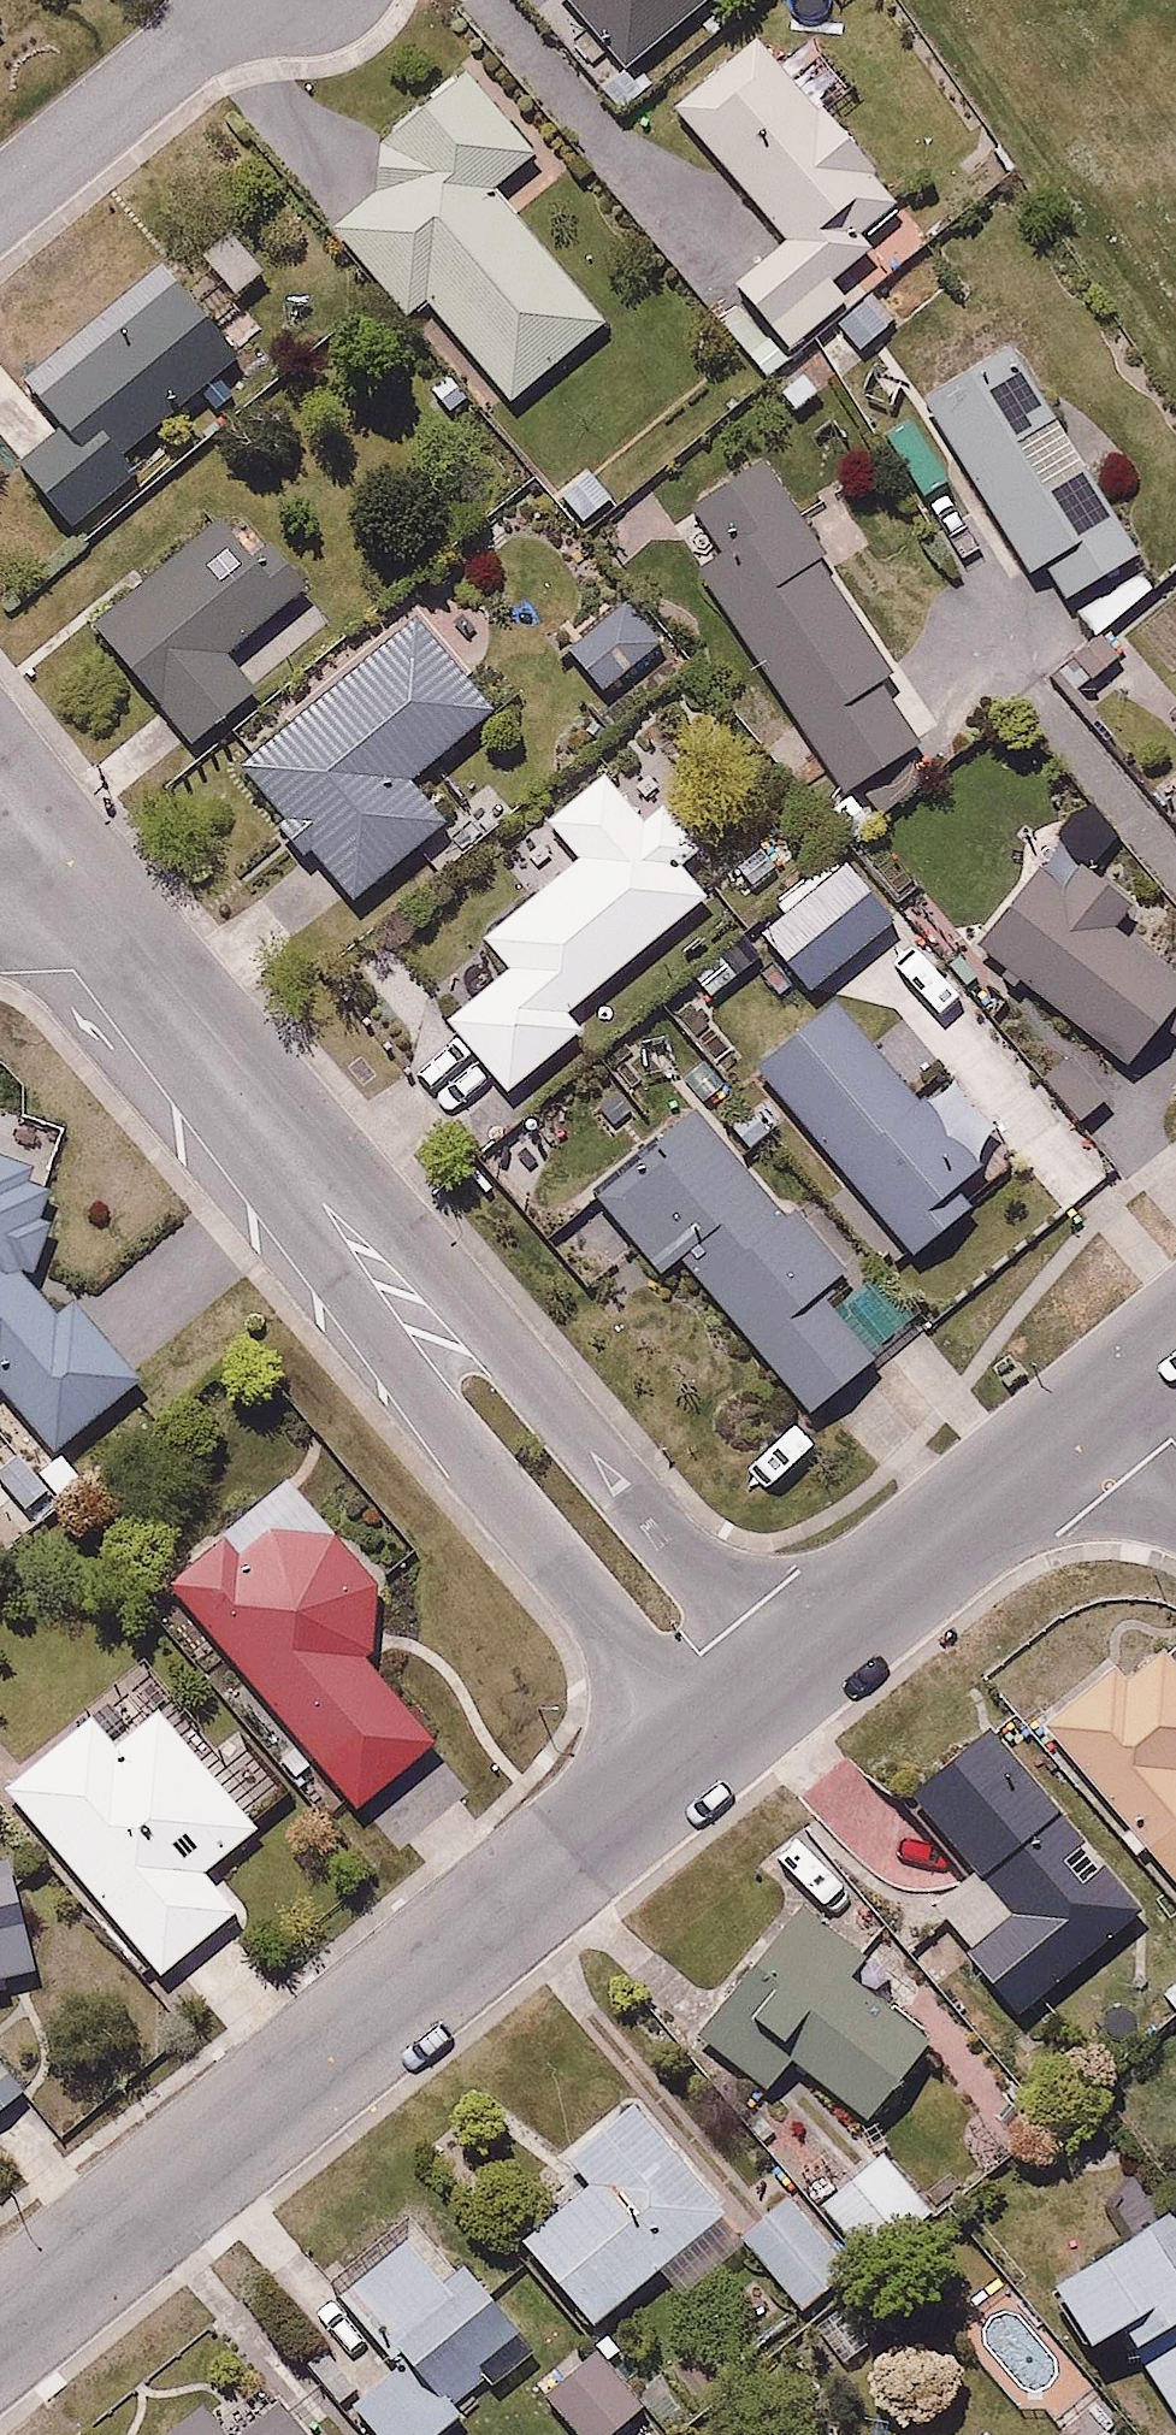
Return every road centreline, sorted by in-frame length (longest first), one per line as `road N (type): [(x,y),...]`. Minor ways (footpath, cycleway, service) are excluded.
road 1 (residential): [(698,1745),(0,2340)]
road 2 (residential): [(287,1161),(498,1338),(785,1674)]
road 3 (residential): [(698,1745),(429,1408),(287,1161)]
road 4 (residential): [(1127,1390),(785,1674)]
road 5 (residential): [(287,1161),(27,822)]
road 6 (residential): [(0,207),(245,0)]

